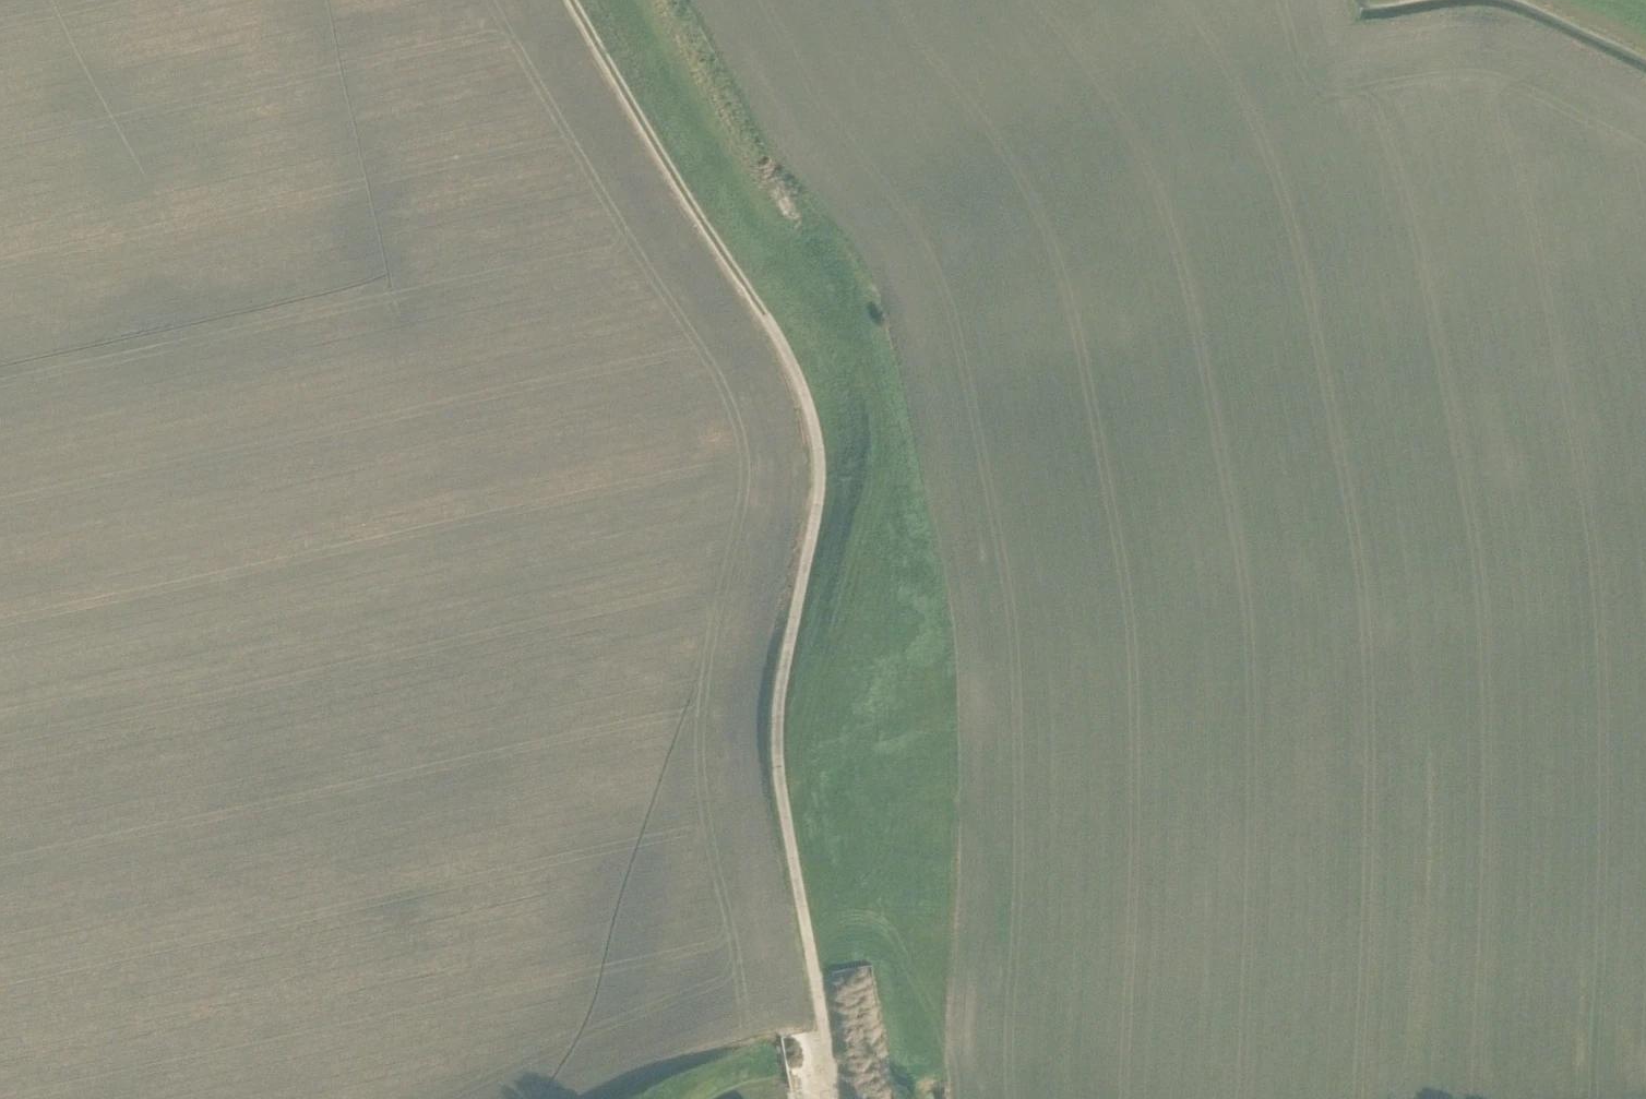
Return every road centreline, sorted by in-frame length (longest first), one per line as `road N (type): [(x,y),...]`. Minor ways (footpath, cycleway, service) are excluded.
road 1 (track): [(838,1098),(781,778),(782,700),(822,477),(813,422),(765,312),(705,228),(577,0)]

